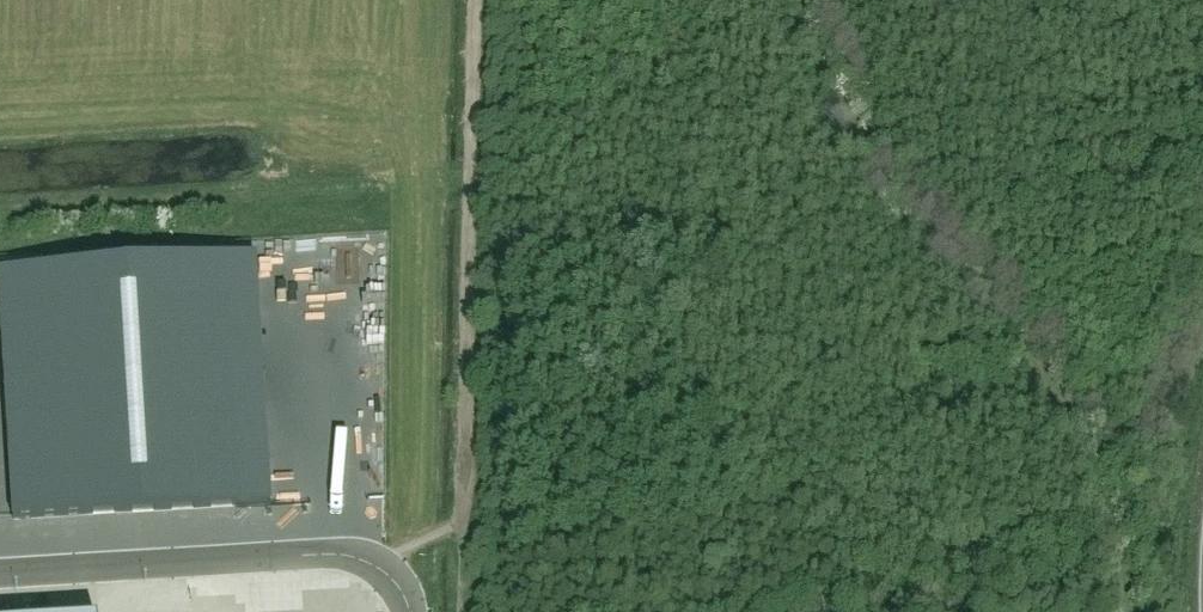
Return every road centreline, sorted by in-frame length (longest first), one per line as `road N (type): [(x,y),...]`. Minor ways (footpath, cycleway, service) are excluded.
road 1 (track): [(1124,611),(1130,588),(1118,525),(1074,419),(1019,335),(883,178),(824,59),(804,0)]
road 2 (track): [(479,0),(462,611)]
road 3 (unclassified): [(0,575),(355,551),(403,578),(413,611)]

